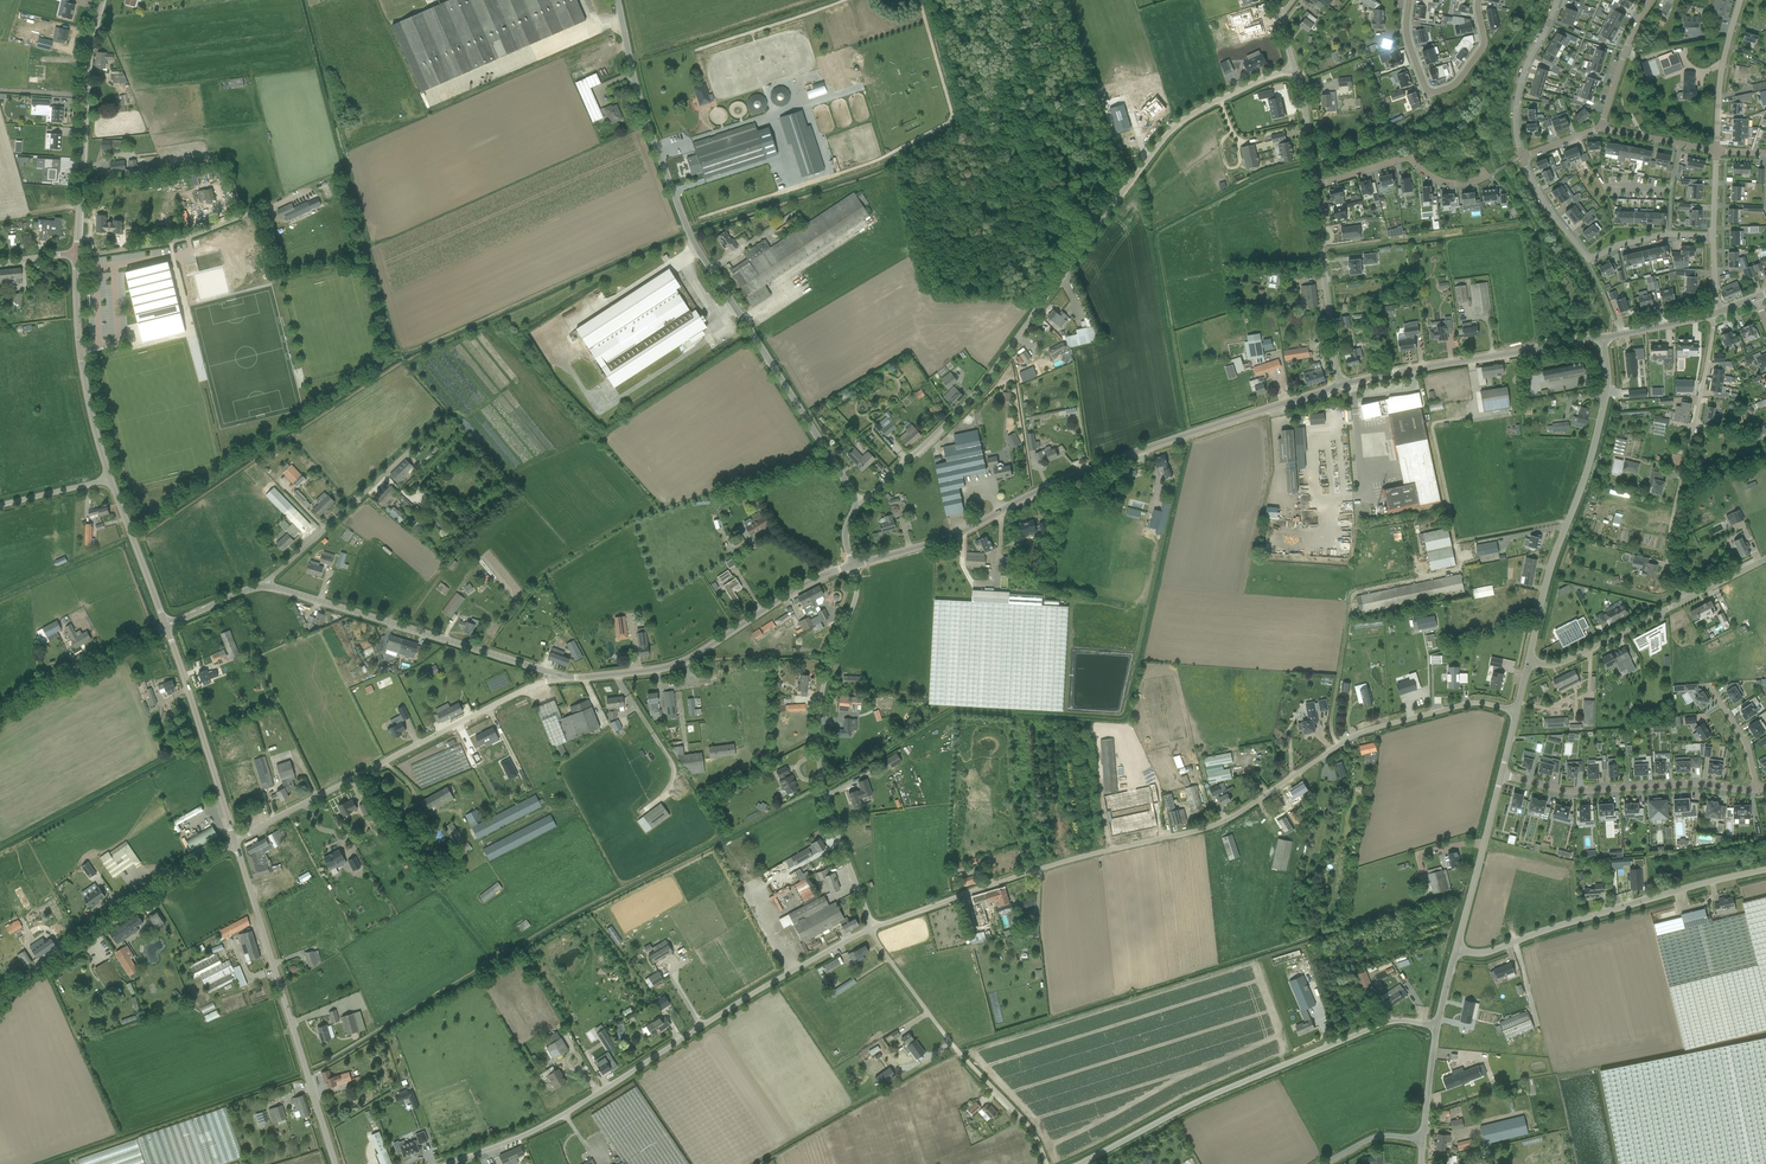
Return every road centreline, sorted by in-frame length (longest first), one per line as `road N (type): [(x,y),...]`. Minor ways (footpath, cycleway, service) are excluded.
road 1 (unclassified): [(871,928),(1052,864),(1216,825),(1380,726),(1473,702),(1517,711)]
road 2 (tertiary): [(265,584),(574,678),(675,666),(808,583),(852,565)]
road 3 (unclassified): [(858,501),(978,391),(1166,134),(1295,66)]
road 4 (unclassified): [(858,501),(687,231),(641,108),(617,0)]
road 5 (tertiary): [(852,565),(951,538),(1096,467),(1342,385)]
road 6 (unclassified): [(450,1163),(553,1122),(871,928)]
road 7 (unclassified): [(1078,1163),(1208,1097),(1383,1023),(1437,1026)]
road 8 (unclassified): [(871,928),(818,755),(824,682),(856,594),(852,565)]
road 9 (tertiary): [(337,1163),(235,841)]
road 10 (unclassified): [(235,841),(534,685)]
road 11 (unclassified): [(1530,661),(1545,587),(1591,470),(1607,391),(1602,337)]
road 12 (unclassified): [(1456,949),(1492,951),(1765,870)]
road 13 (unclassified): [(1686,600),(1669,569),(1669,547),(1715,314)]
road 14 (unclassified): [(1046,1163),(1028,1125),(953,1046),(871,928)]
road 15 (unclassified): [(0,1002),(235,841)]
road 16 (tertiary): [(1342,385),(1602,337)]
road 17 (tertiary): [(77,255),(86,76),(102,0)]
road 18 (residential): [(1757,789),(1574,791),(1503,776)]
road 19 (residential): [(1522,157),(1588,259),(1670,234),(1713,236)]
road 20 (unclassified): [(265,584),(449,417)]
road 21 (tertiary): [(109,482),(85,378),(77,255)]
road 22 (tertiary): [(235,841),(167,627)]
road 23 (residential): [(1479,0),(1483,48),(1455,84),(1435,92),(1426,88),(1408,40),(1409,0)]
road 24 (unclassified): [(1342,385),(1315,186)]
road 25 (tertiary): [(0,714),(167,627)]
road 26 (residential): [(1488,175),(1444,181),(1409,157),(1315,186)]
road 27 (unclassified): [(1456,949),(1503,776)]
road 28 (unclassified): [(1530,661),(1556,665),(1686,600)]
road 29 (residential): [(1558,0),(1522,81),(1522,157)]
road 30 (tertiary): [(167,627),(109,482)]
road 31 (residential): [(1716,151),(1721,76),(1739,0)]
road 32 (residential): [(1650,0),(1627,44),(1601,128)]
road 33 (unclassified): [(1315,186),(1295,66)]

